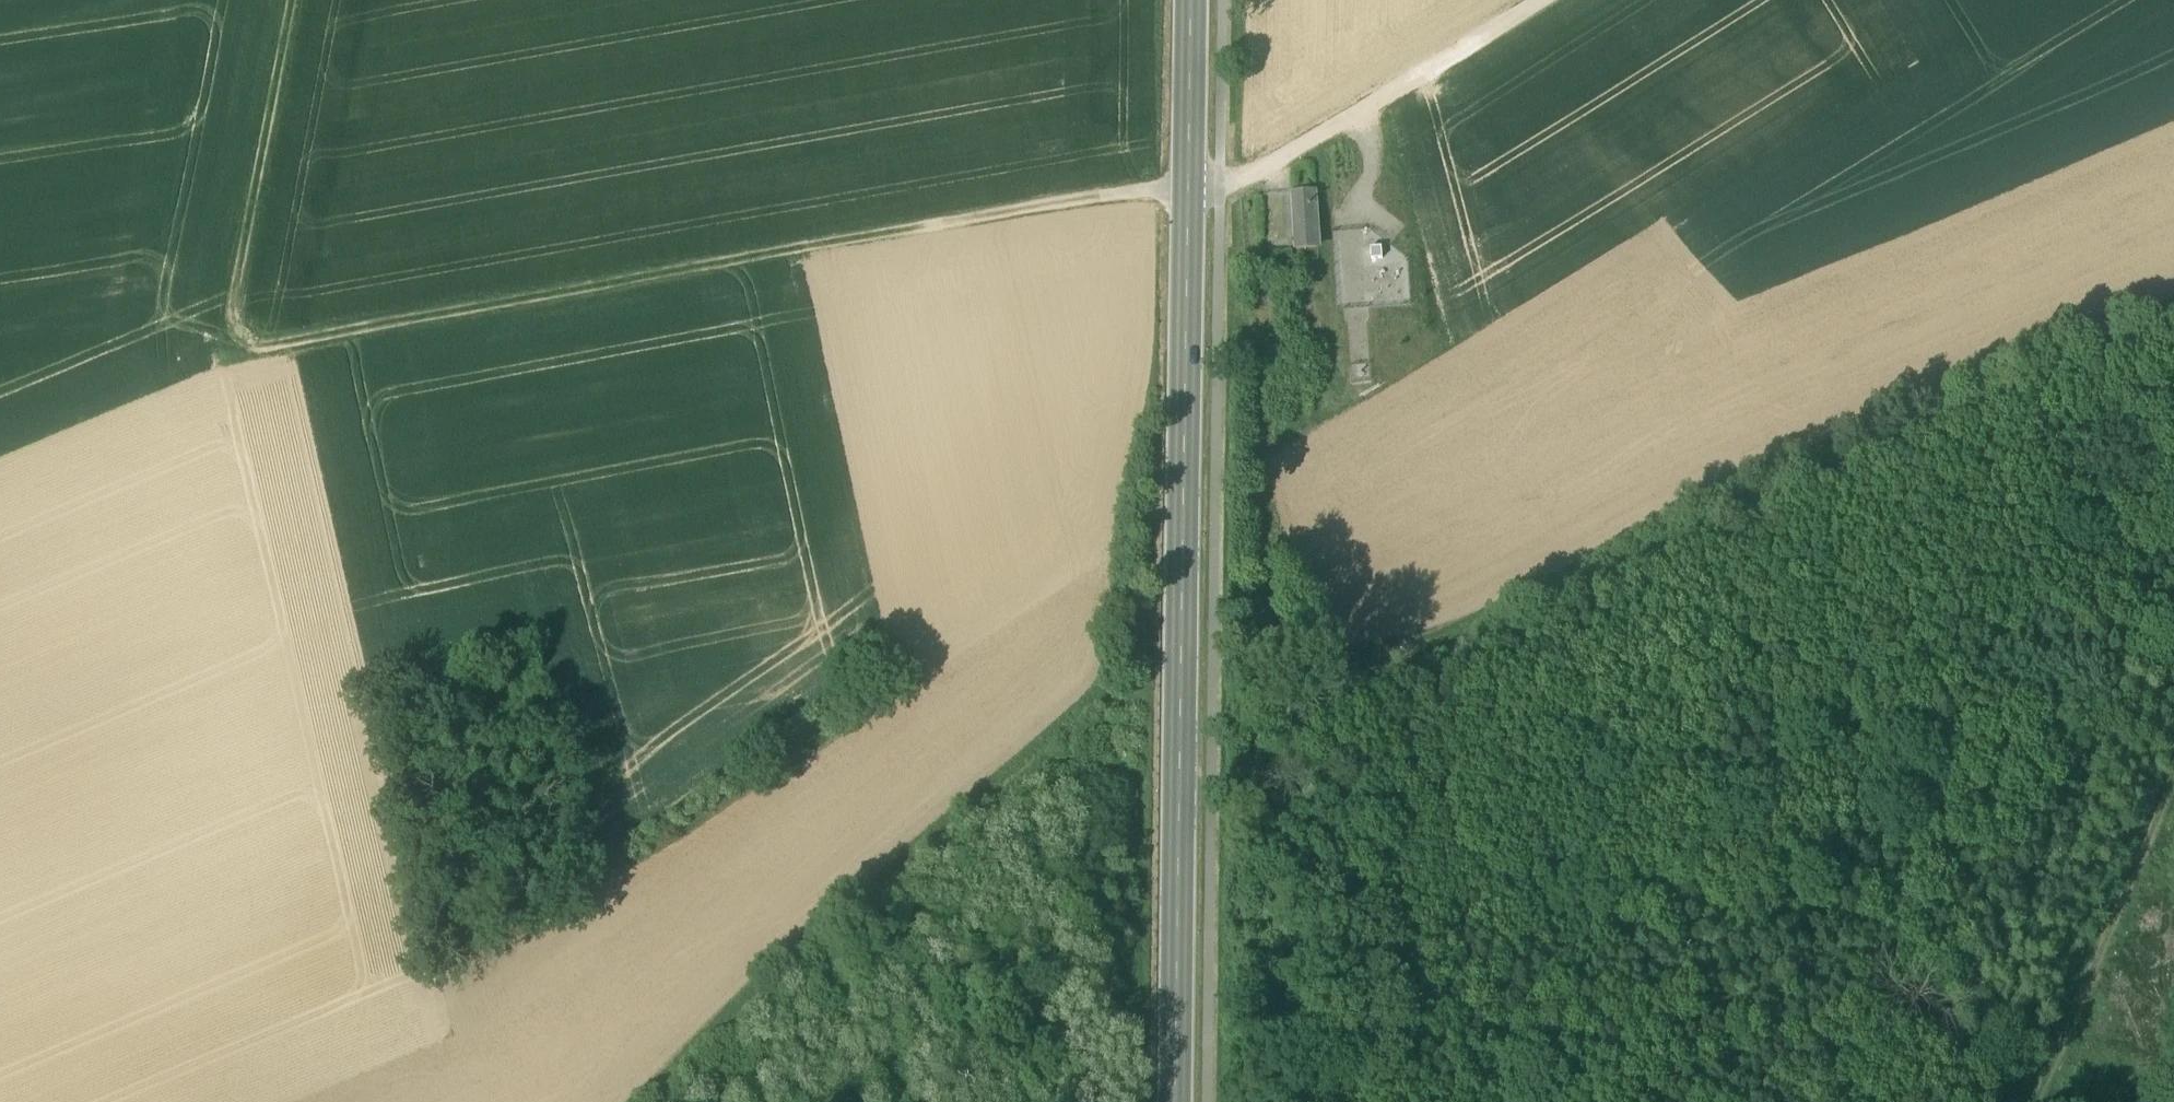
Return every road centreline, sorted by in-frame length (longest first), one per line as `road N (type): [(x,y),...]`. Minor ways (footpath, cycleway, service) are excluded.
road 1 (track): [(1549,0),(1245,182),(1190,197),(226,357),(294,0)]
road 2 (primary): [(1178,1101),(1193,0)]
road 3 (track): [(2041,1101),(2128,922),(2173,795)]

